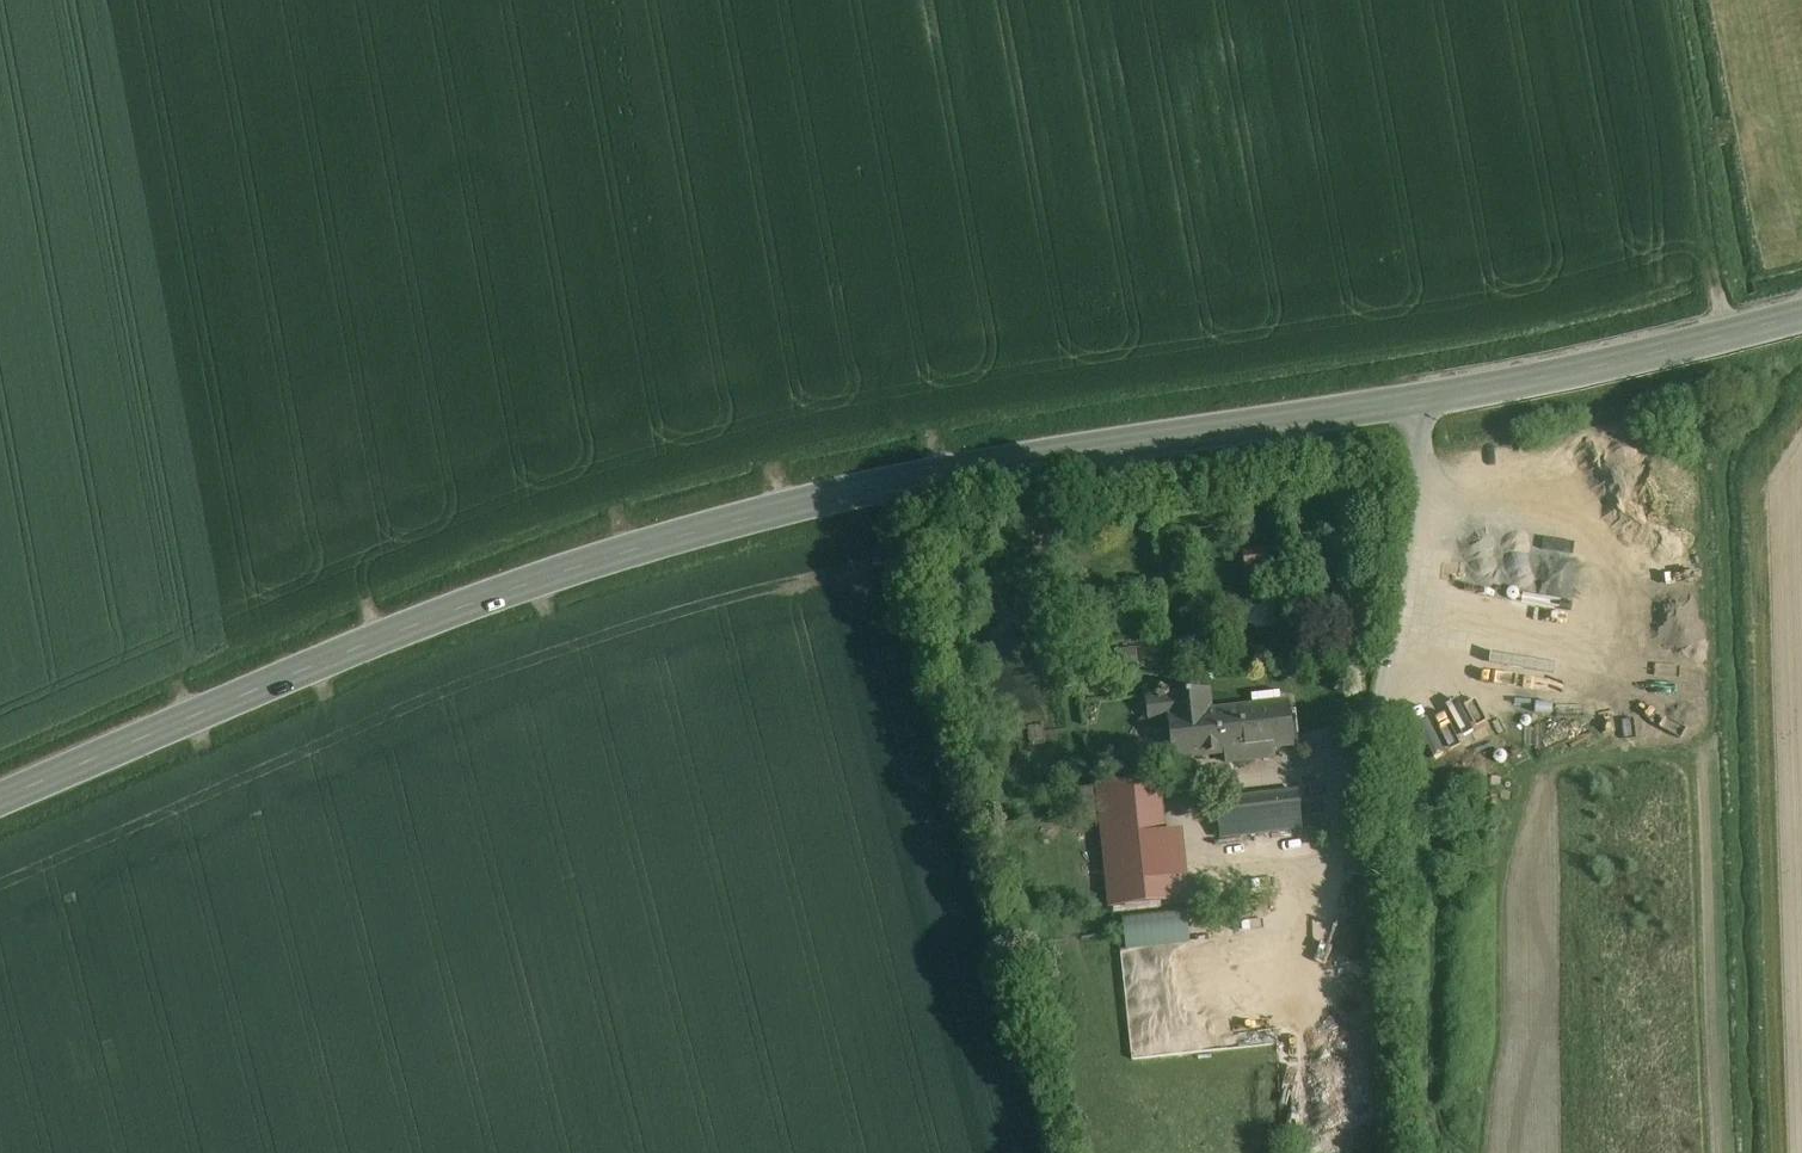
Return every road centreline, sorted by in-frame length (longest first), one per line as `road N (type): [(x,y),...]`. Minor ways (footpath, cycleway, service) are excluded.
road 1 (primary): [(0,798),(441,607),(689,525),(926,475),(1460,391),(1801,313)]

